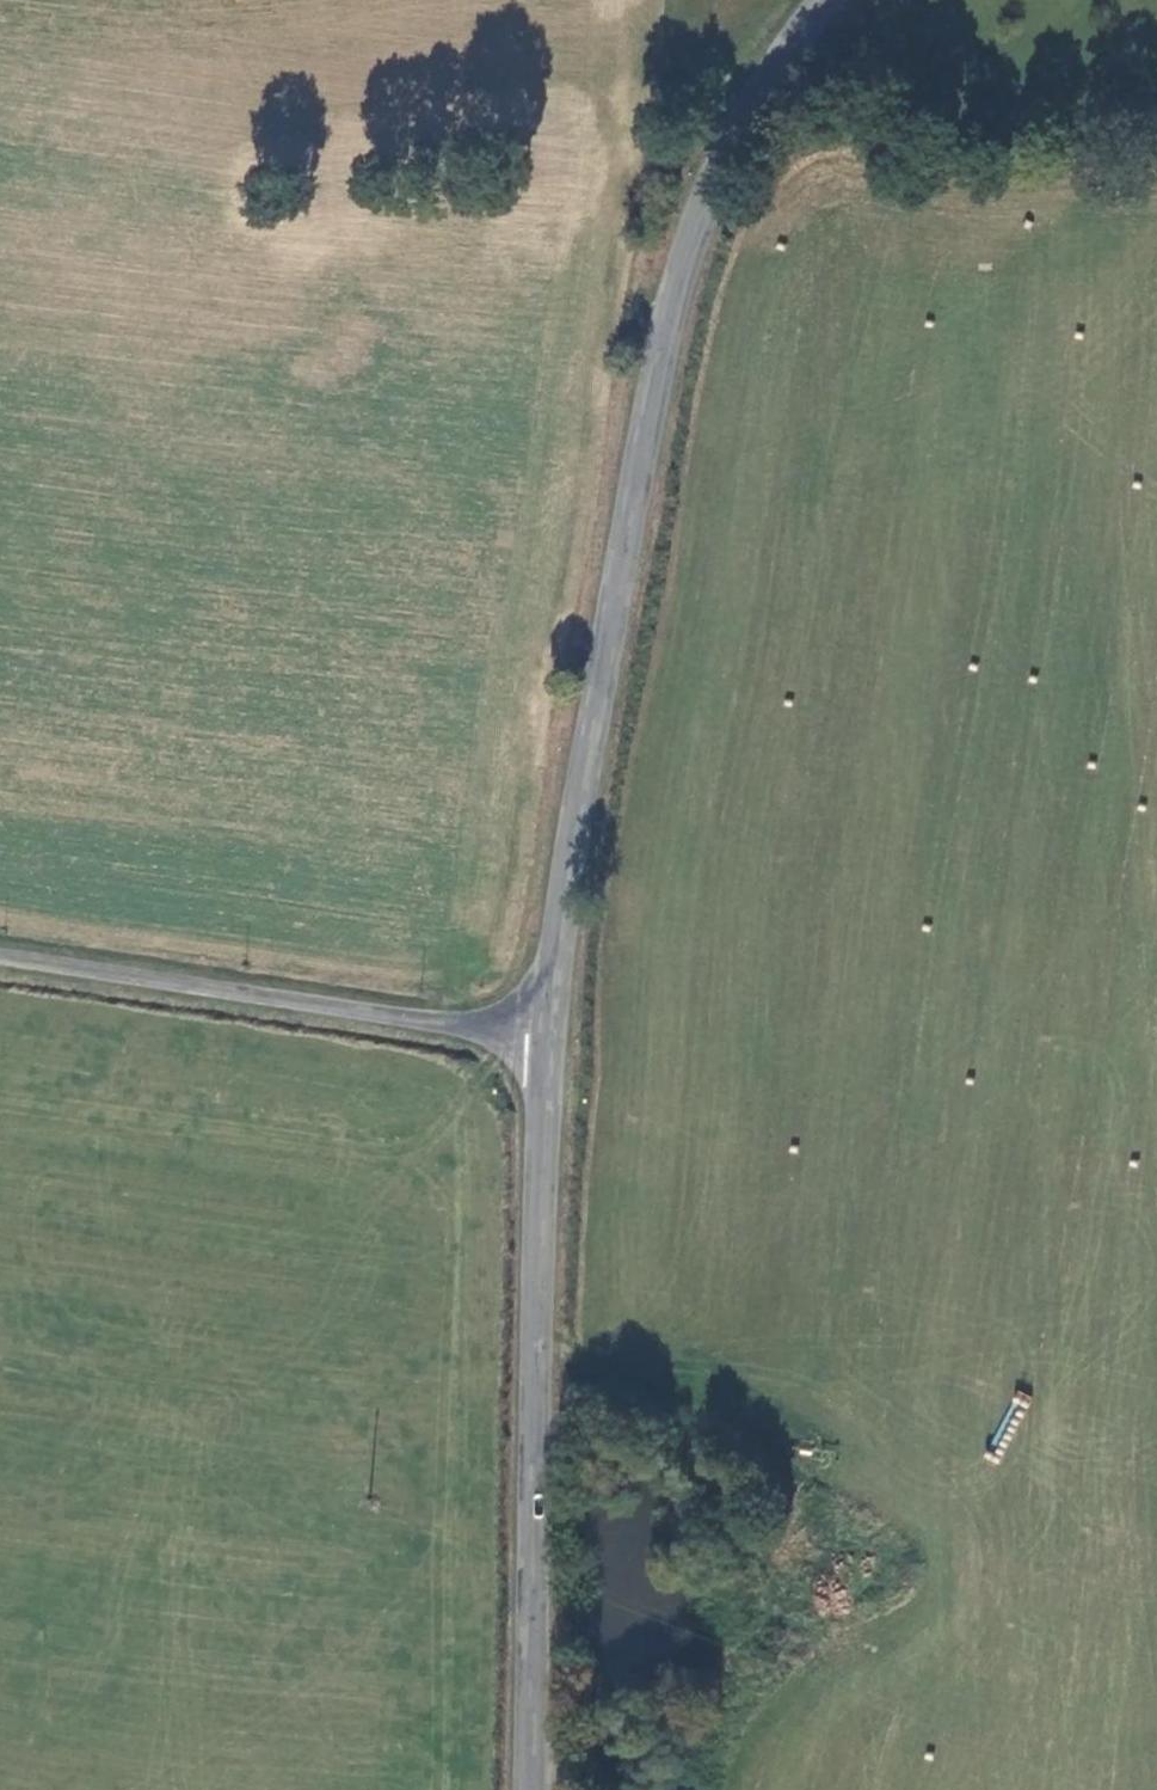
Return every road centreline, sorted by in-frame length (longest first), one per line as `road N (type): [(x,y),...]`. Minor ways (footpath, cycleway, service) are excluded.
road 1 (secondary): [(826,0),(739,125),(674,296),(568,864),(547,1039)]
road 2 (secondary): [(547,1039),(529,1789)]
road 3 (unclassified): [(0,956),(547,1039)]

